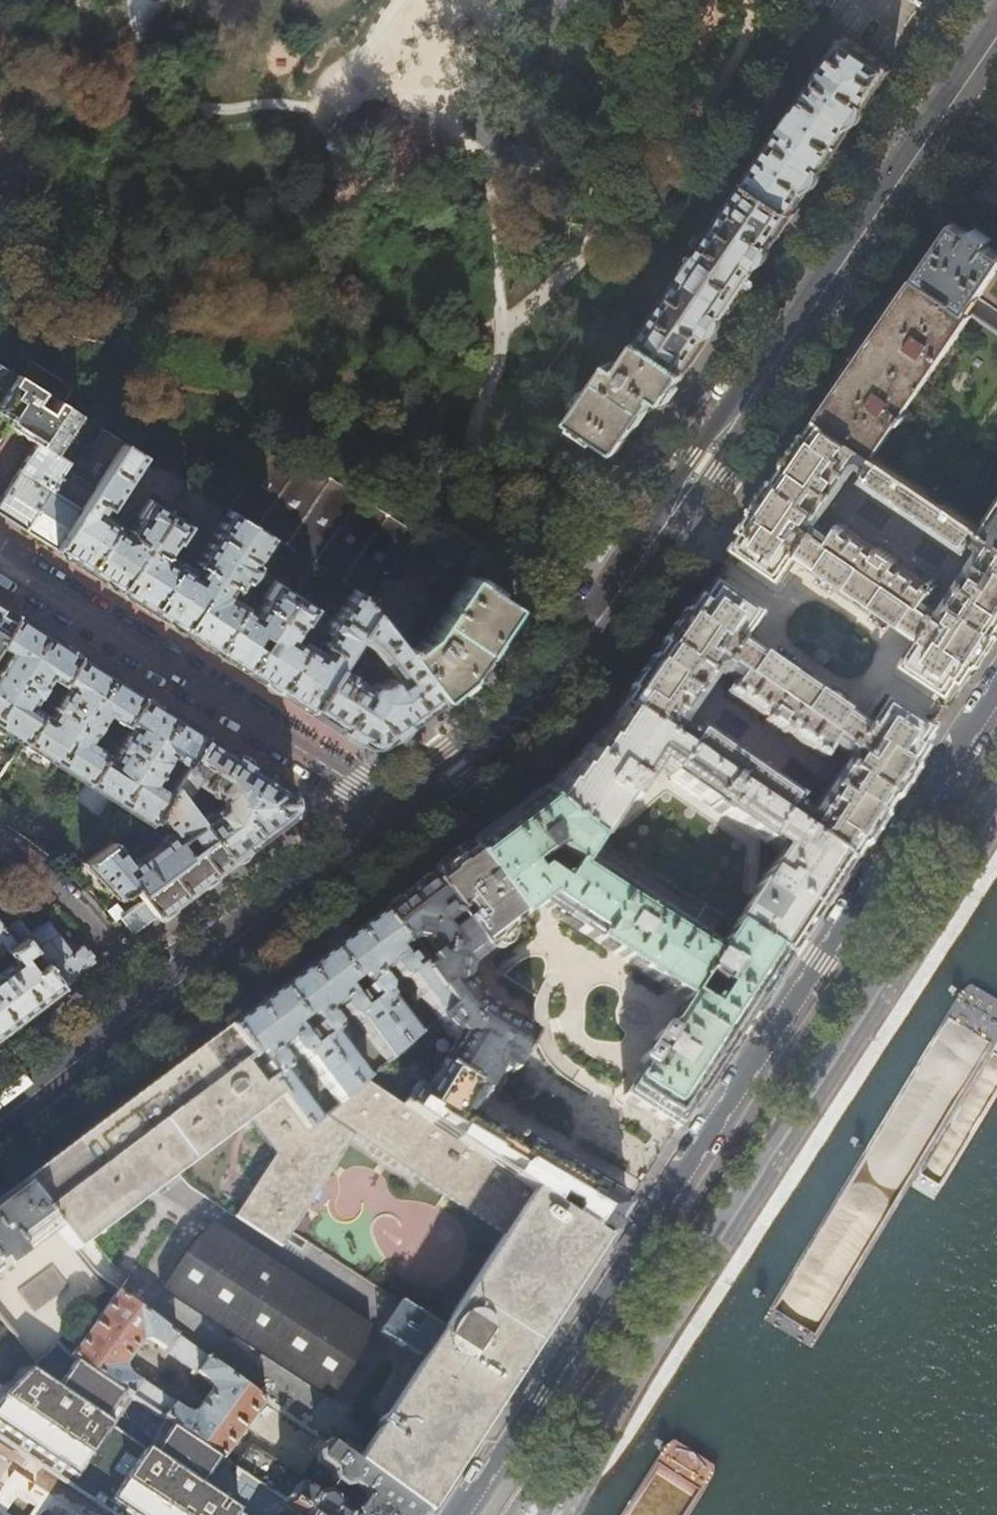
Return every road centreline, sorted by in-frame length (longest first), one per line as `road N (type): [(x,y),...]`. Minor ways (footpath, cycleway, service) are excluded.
road 1 (tertiary): [(460,1514),(996,685)]
road 2 (primary): [(400,813),(504,733),(591,631),(996,37)]
road 3 (primary): [(543,1514),(996,796)]
road 4 (residential): [(0,560),(400,813)]
road 5 (primary): [(157,999),(400,813)]
road 6 (residential): [(0,843),(37,868),(157,999)]
road 7 (primary): [(0,1120),(157,999)]

